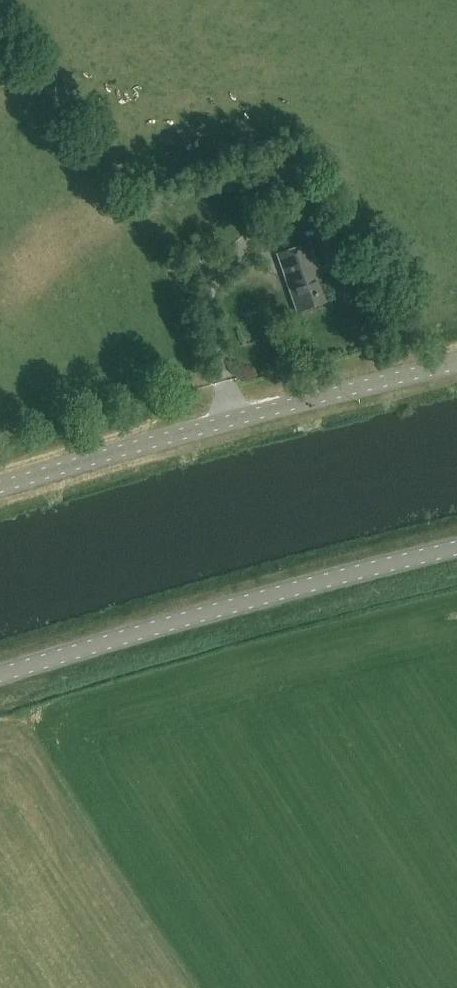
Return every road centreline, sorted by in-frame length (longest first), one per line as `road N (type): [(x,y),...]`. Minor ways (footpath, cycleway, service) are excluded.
road 1 (tertiary): [(456,362),(297,400),(0,489)]
road 2 (tertiary): [(0,675),(456,548)]

